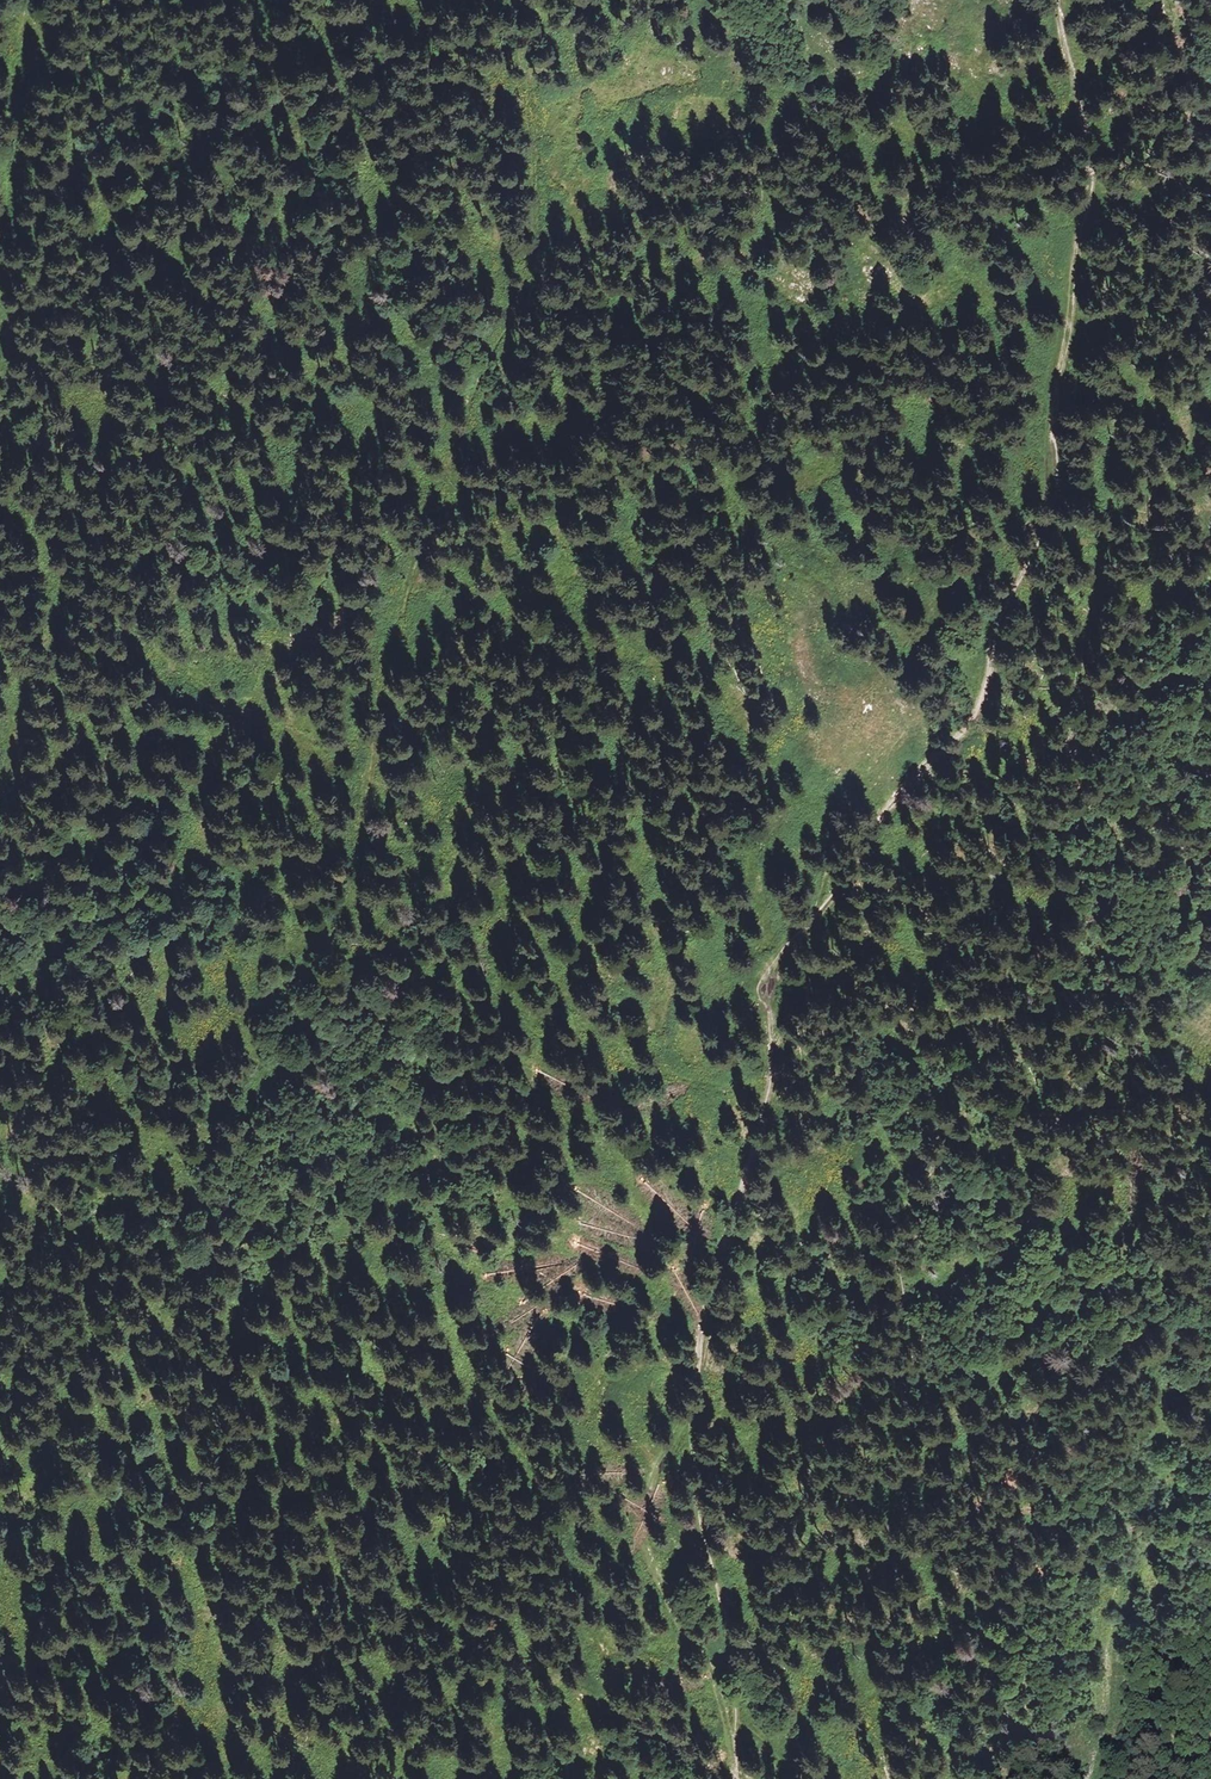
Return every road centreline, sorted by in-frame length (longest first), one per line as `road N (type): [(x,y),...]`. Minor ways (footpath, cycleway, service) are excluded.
road 1 (track): [(696,1381),(701,1326),(815,906),(876,817),(974,721),(1051,475),(1094,169),(1055,0)]
road 2 (track): [(738,1721),(680,1624),(652,1551),(650,1505),(696,1381)]
road 3 (track): [(1098,1778),(1112,1715),(1123,1581)]

